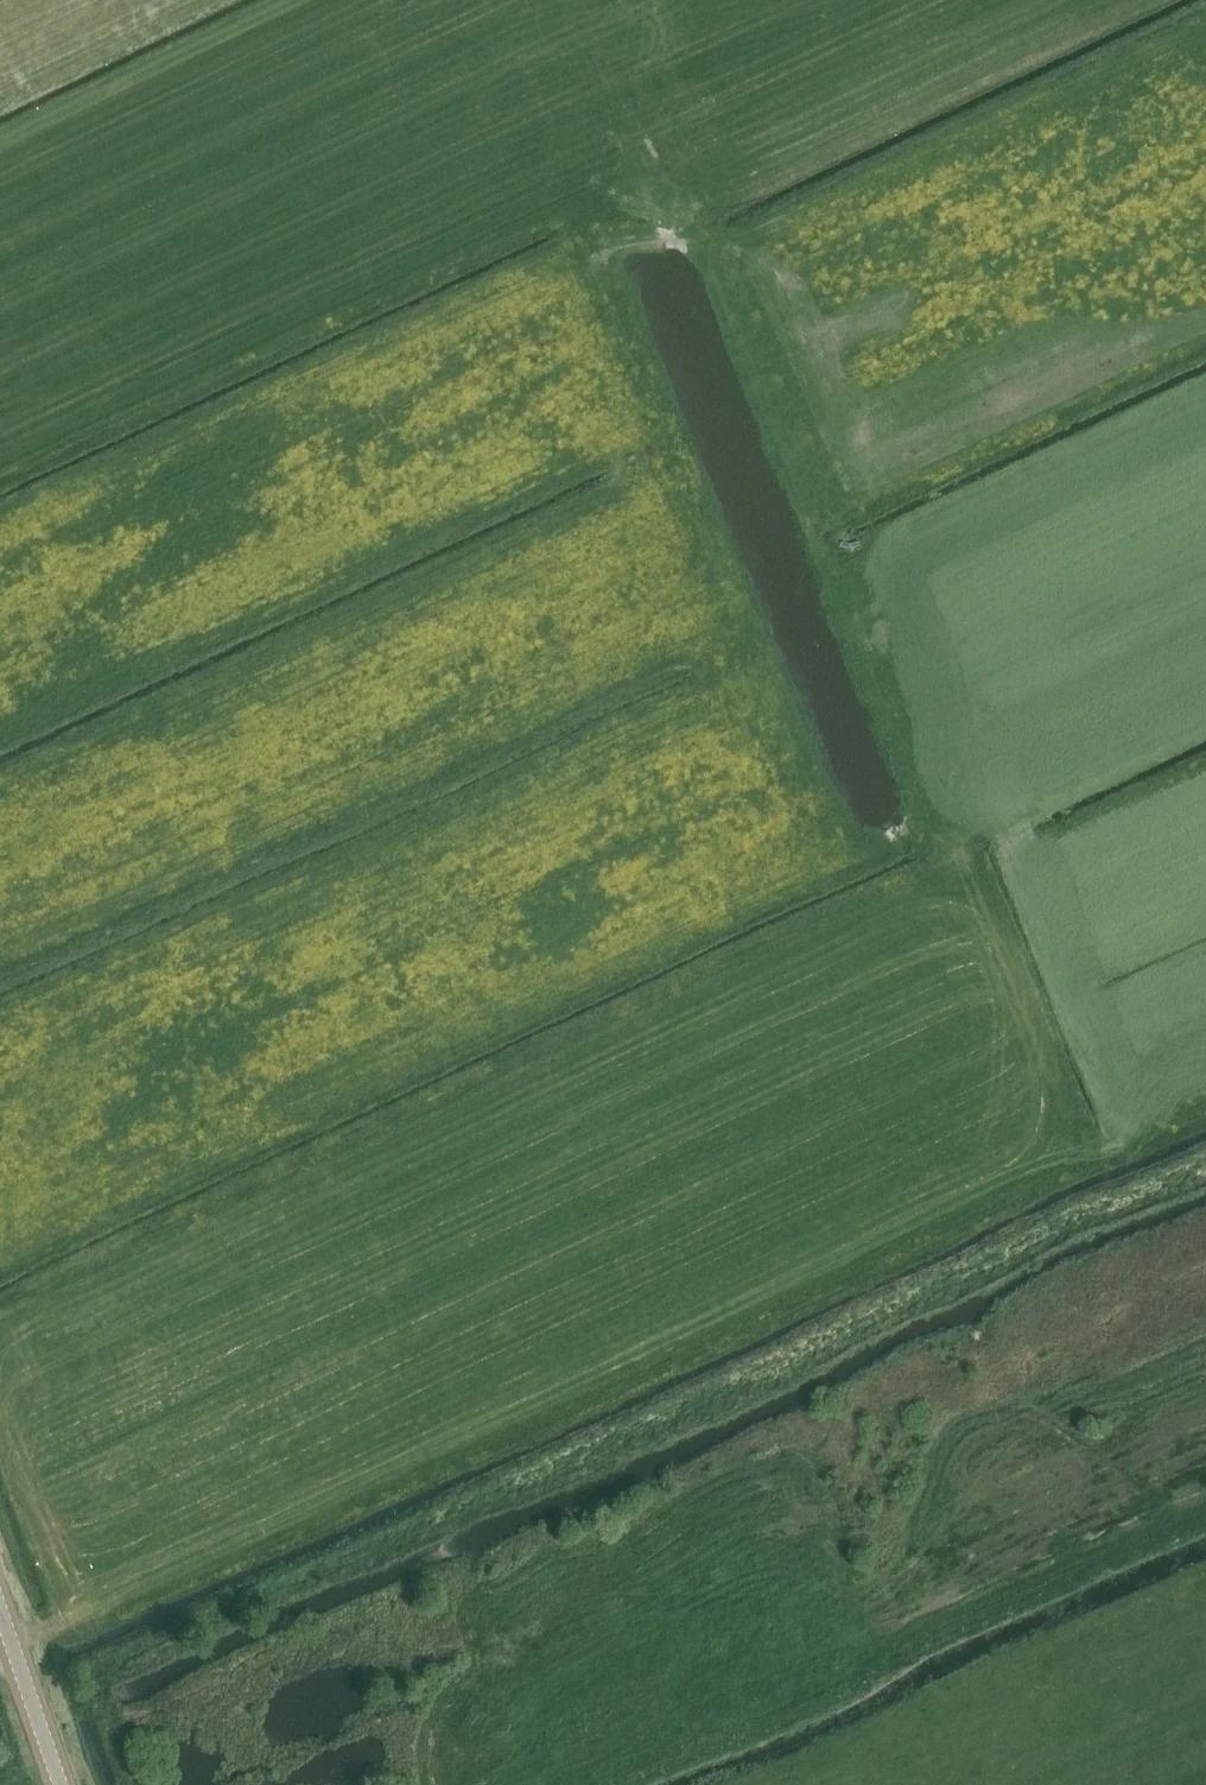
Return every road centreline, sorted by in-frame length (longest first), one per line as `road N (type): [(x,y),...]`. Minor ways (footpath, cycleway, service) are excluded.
road 1 (tertiary): [(62,1784),(0,1619)]

